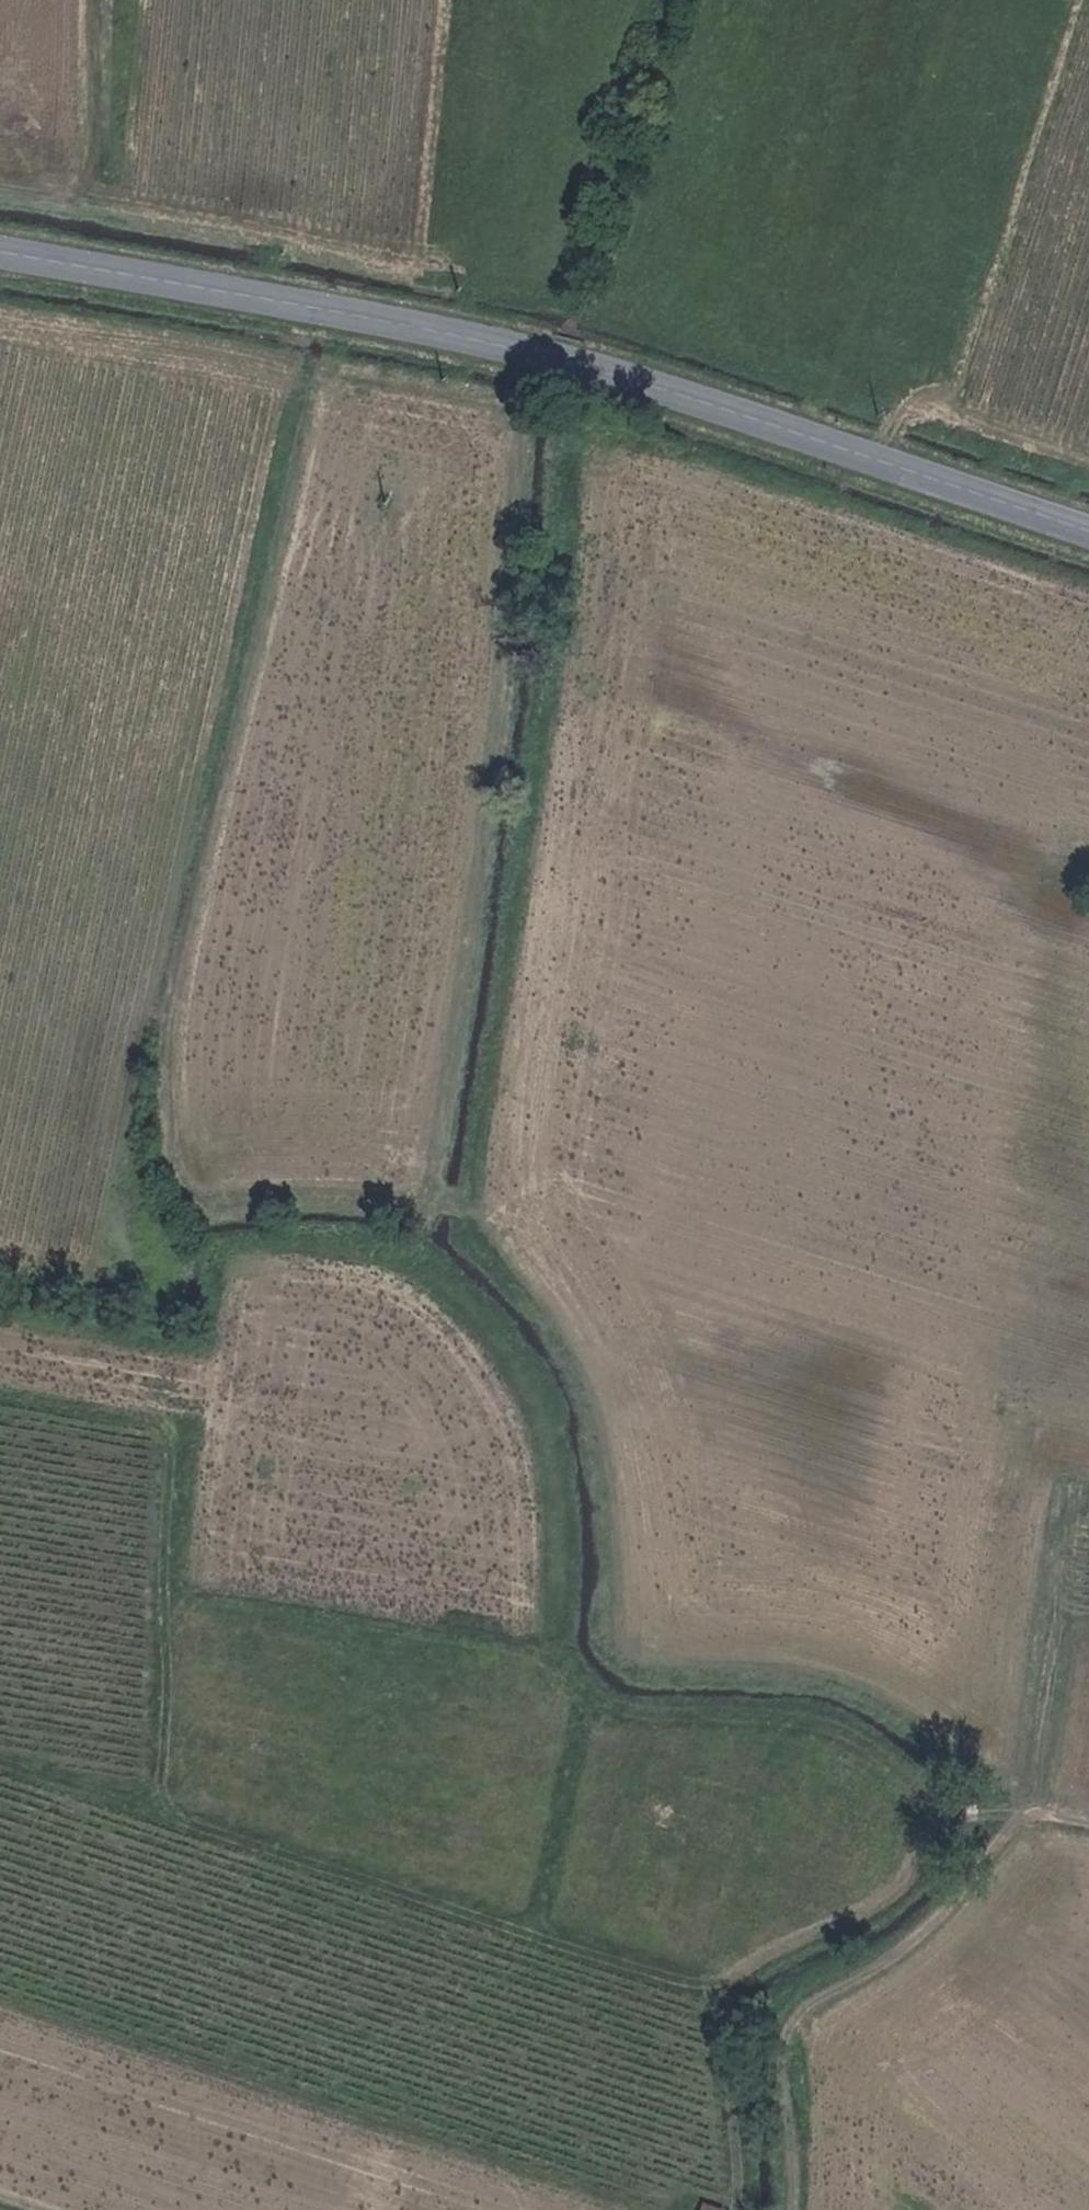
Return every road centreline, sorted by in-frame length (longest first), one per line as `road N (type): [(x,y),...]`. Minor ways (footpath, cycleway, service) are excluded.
road 1 (secondary): [(0,253),(434,325),(685,390),(1088,528)]

